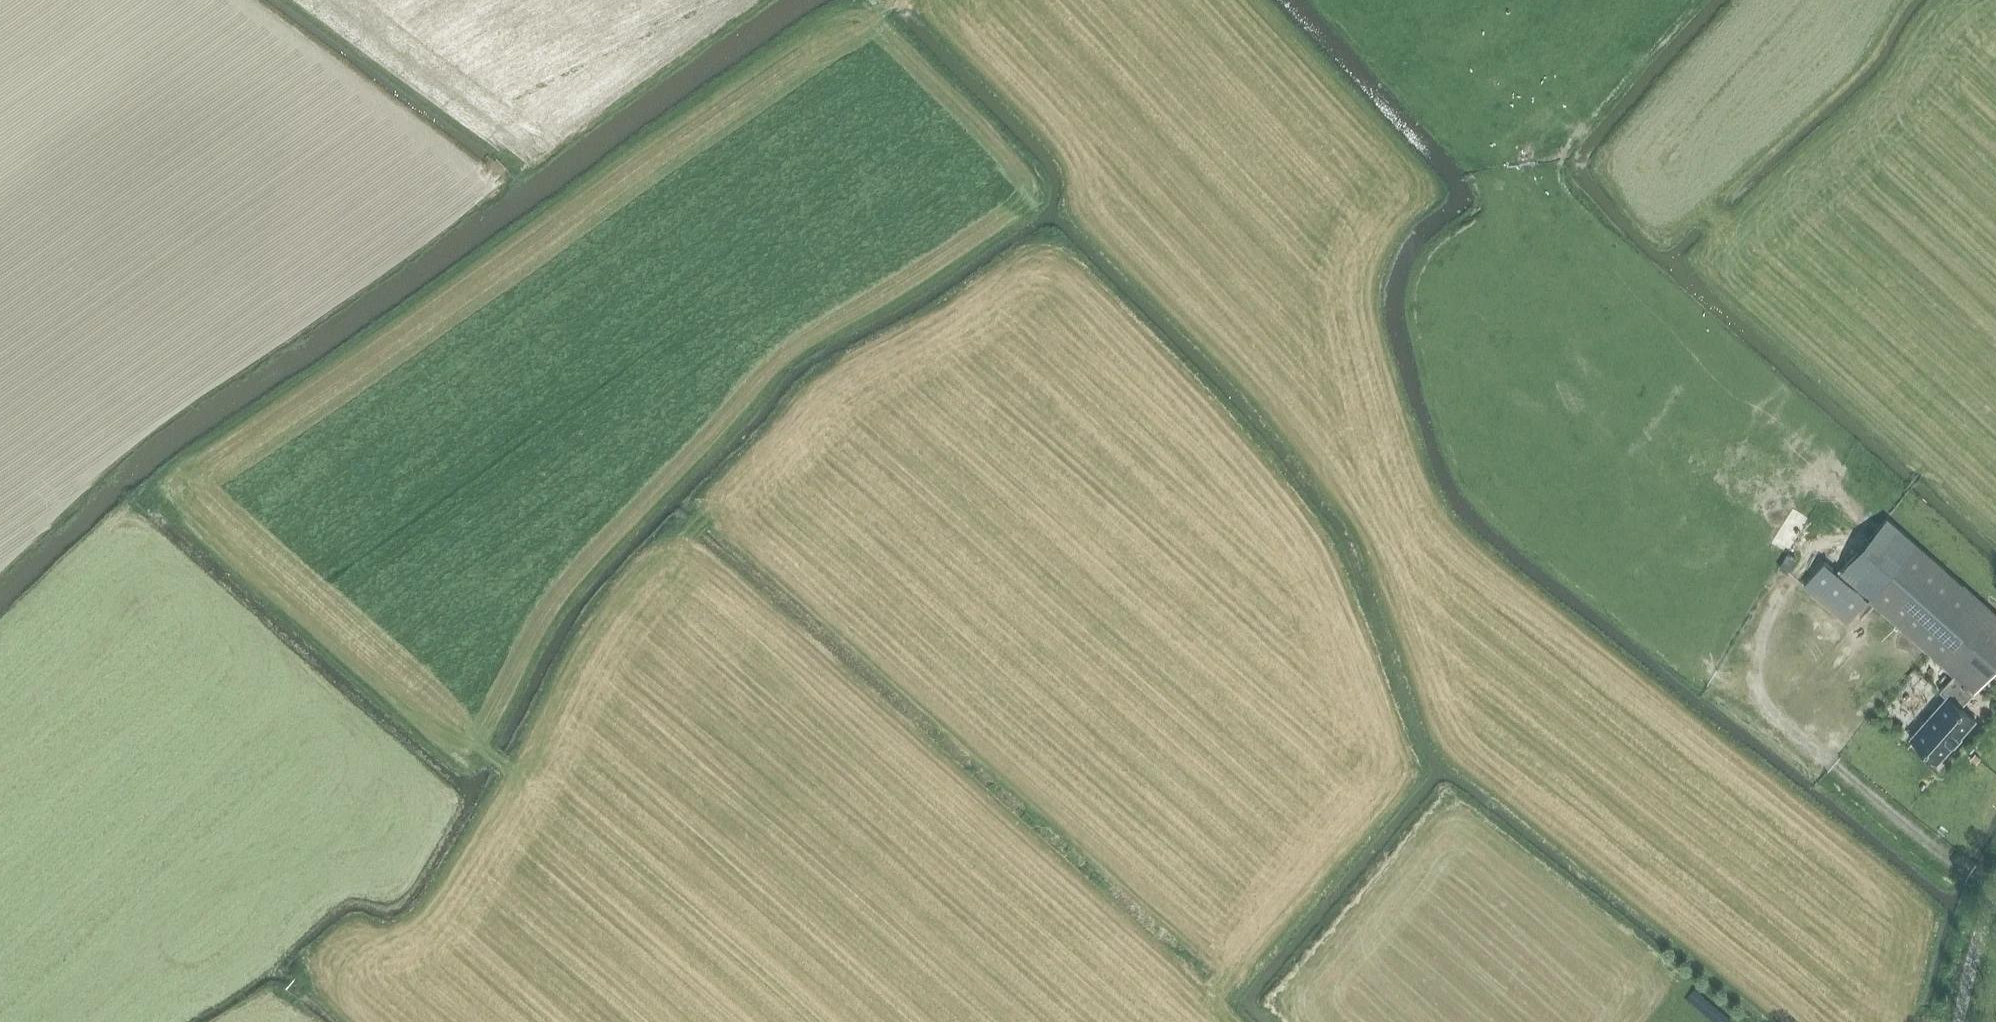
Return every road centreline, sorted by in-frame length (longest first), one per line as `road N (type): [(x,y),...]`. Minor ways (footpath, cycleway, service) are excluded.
road 1 (track): [(1834,766),(1952,862),(1995,881)]
road 2 (unclassified): [(1960,1021),(1995,897)]

